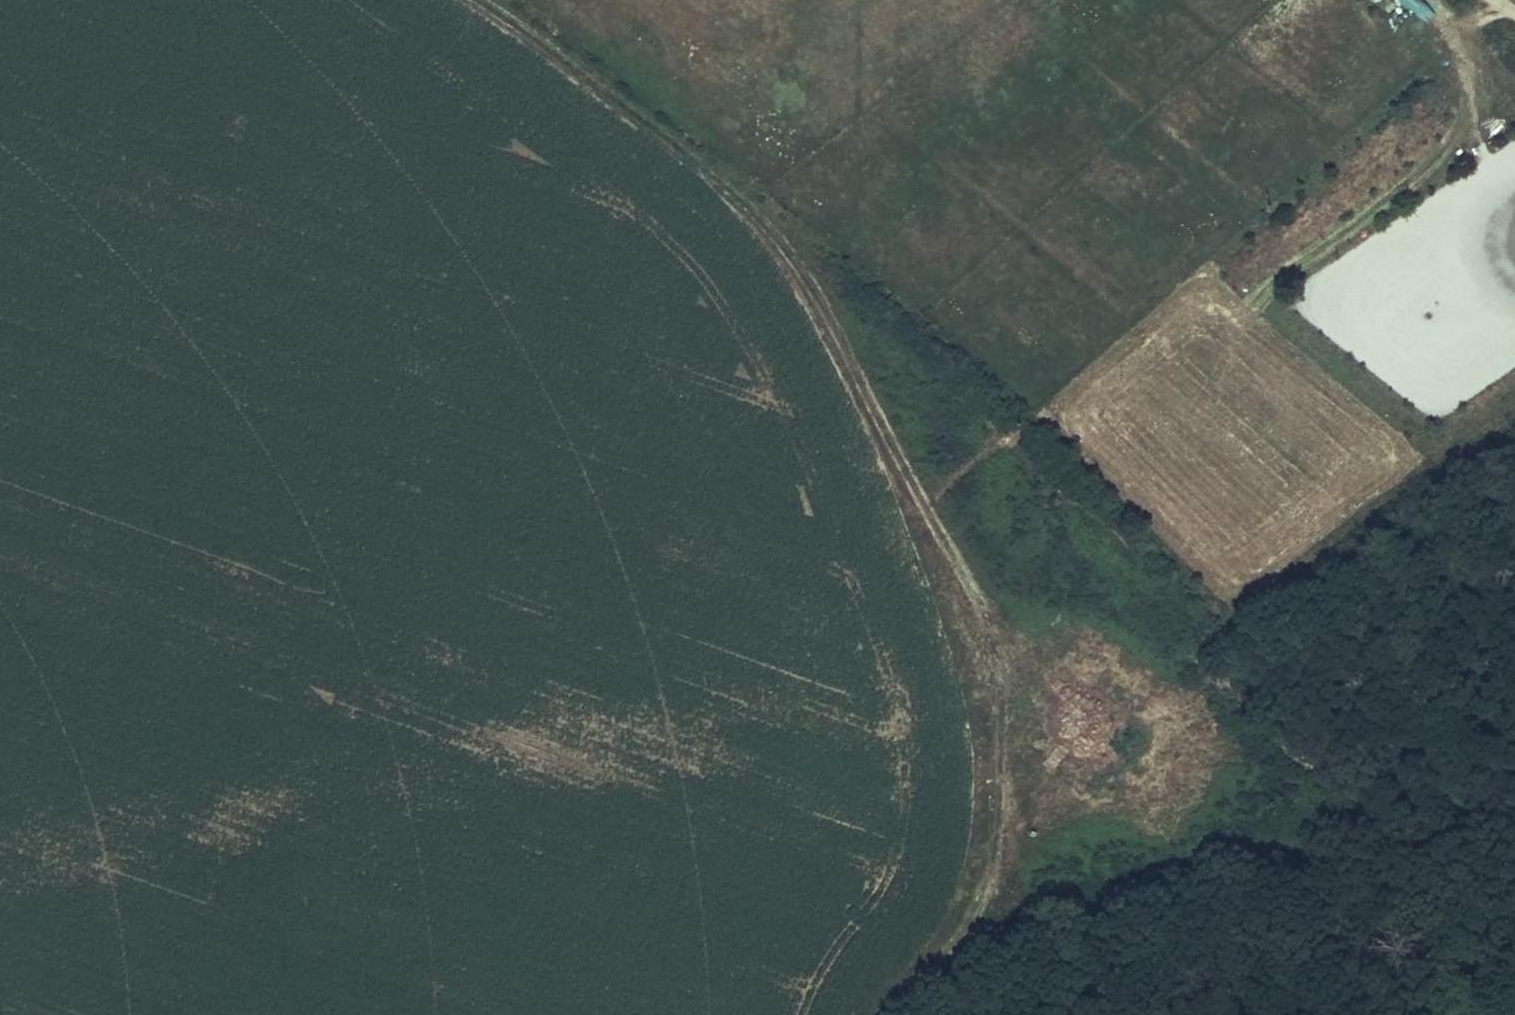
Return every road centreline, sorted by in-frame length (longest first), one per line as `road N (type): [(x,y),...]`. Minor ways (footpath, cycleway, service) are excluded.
road 1 (track): [(902,1014),(995,870),(1009,761),(902,433),(792,255),(464,0)]

